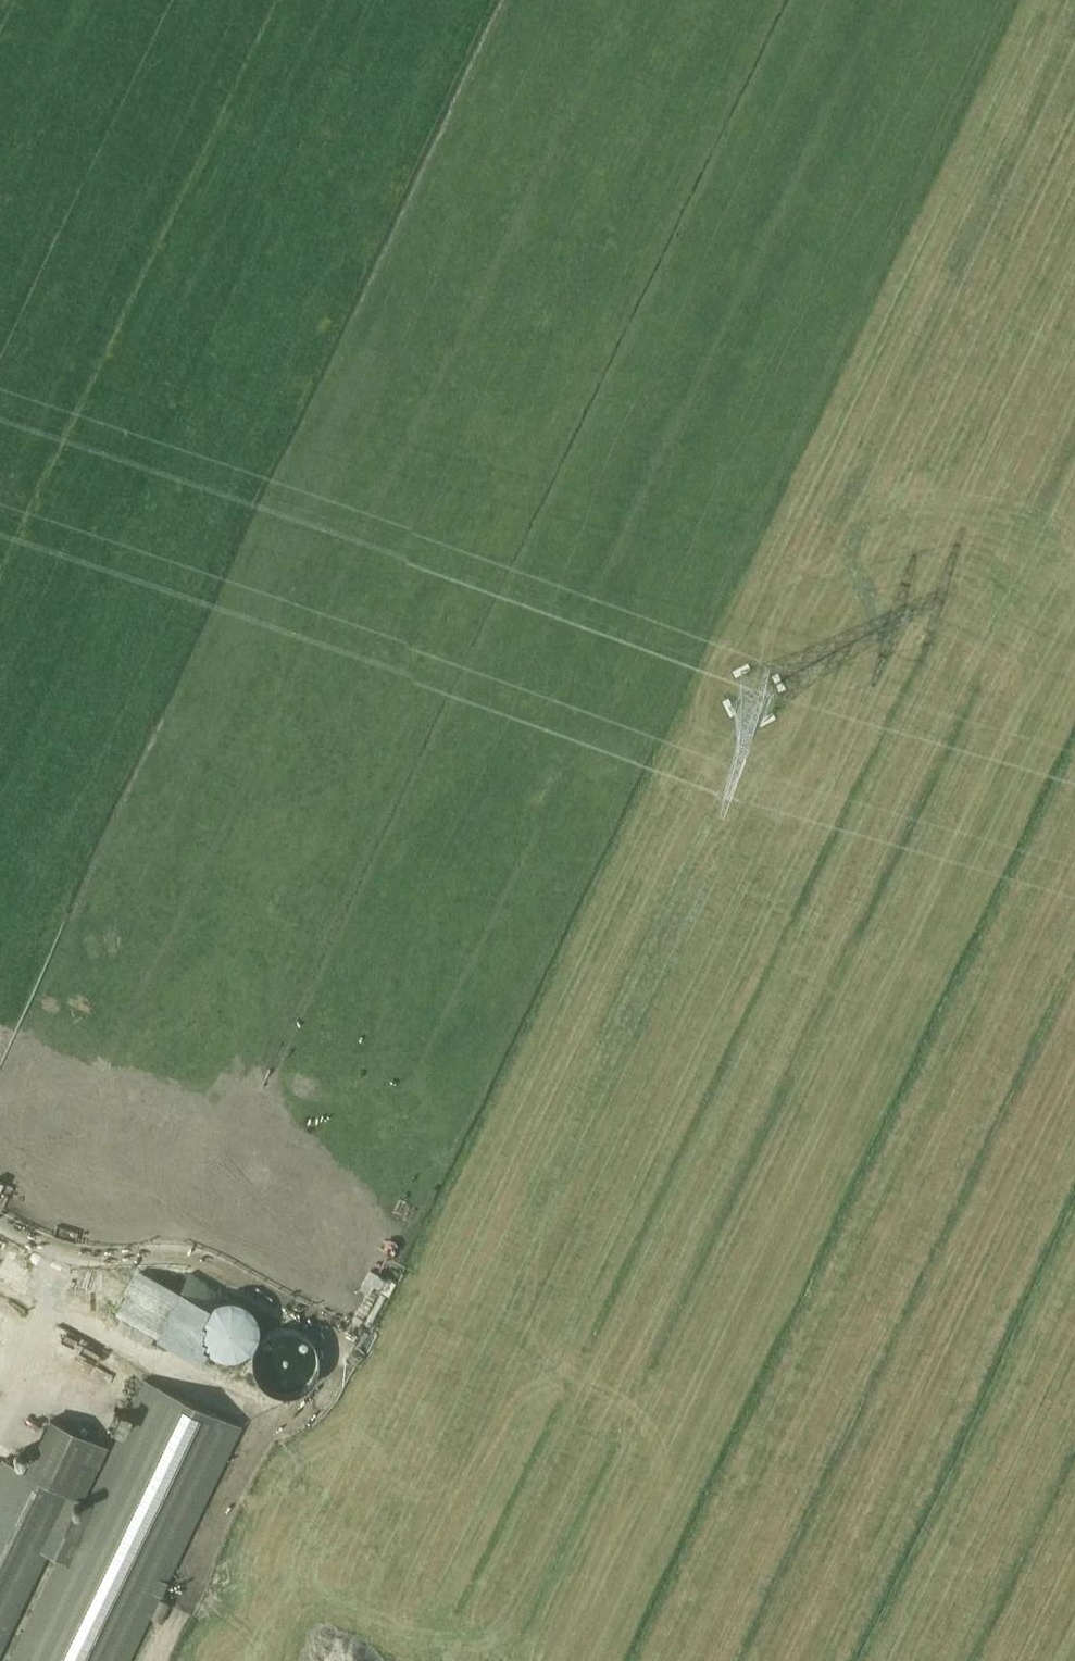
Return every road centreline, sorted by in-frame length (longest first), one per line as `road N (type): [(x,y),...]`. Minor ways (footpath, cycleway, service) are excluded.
road 1 (track): [(154,1660),(265,1407),(0,1283)]

